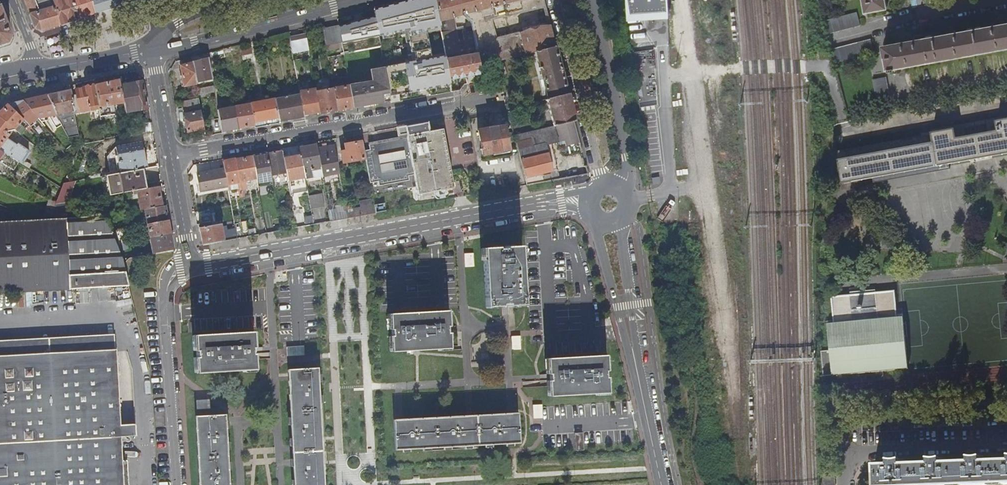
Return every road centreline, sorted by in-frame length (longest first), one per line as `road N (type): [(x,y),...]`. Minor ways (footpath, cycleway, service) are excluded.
road 1 (track): [(732,410),(680,0)]
road 2 (unclassified): [(192,270),(592,204)]
road 3 (residential): [(173,158),(489,98)]
road 4 (unclassified): [(611,217),(662,484)]
road 5 (unclassified): [(179,484),(167,291),(175,275),(192,270)]
road 6 (tertiary): [(155,50),(360,0)]
road 7 (unclassified): [(583,0),(626,154),(616,183)]
road 8 (residential): [(603,183),(553,0)]
road 9 (residential): [(1006,445),(866,450),(848,463),(843,484)]
road 10 (residential): [(855,130),(1006,102)]

